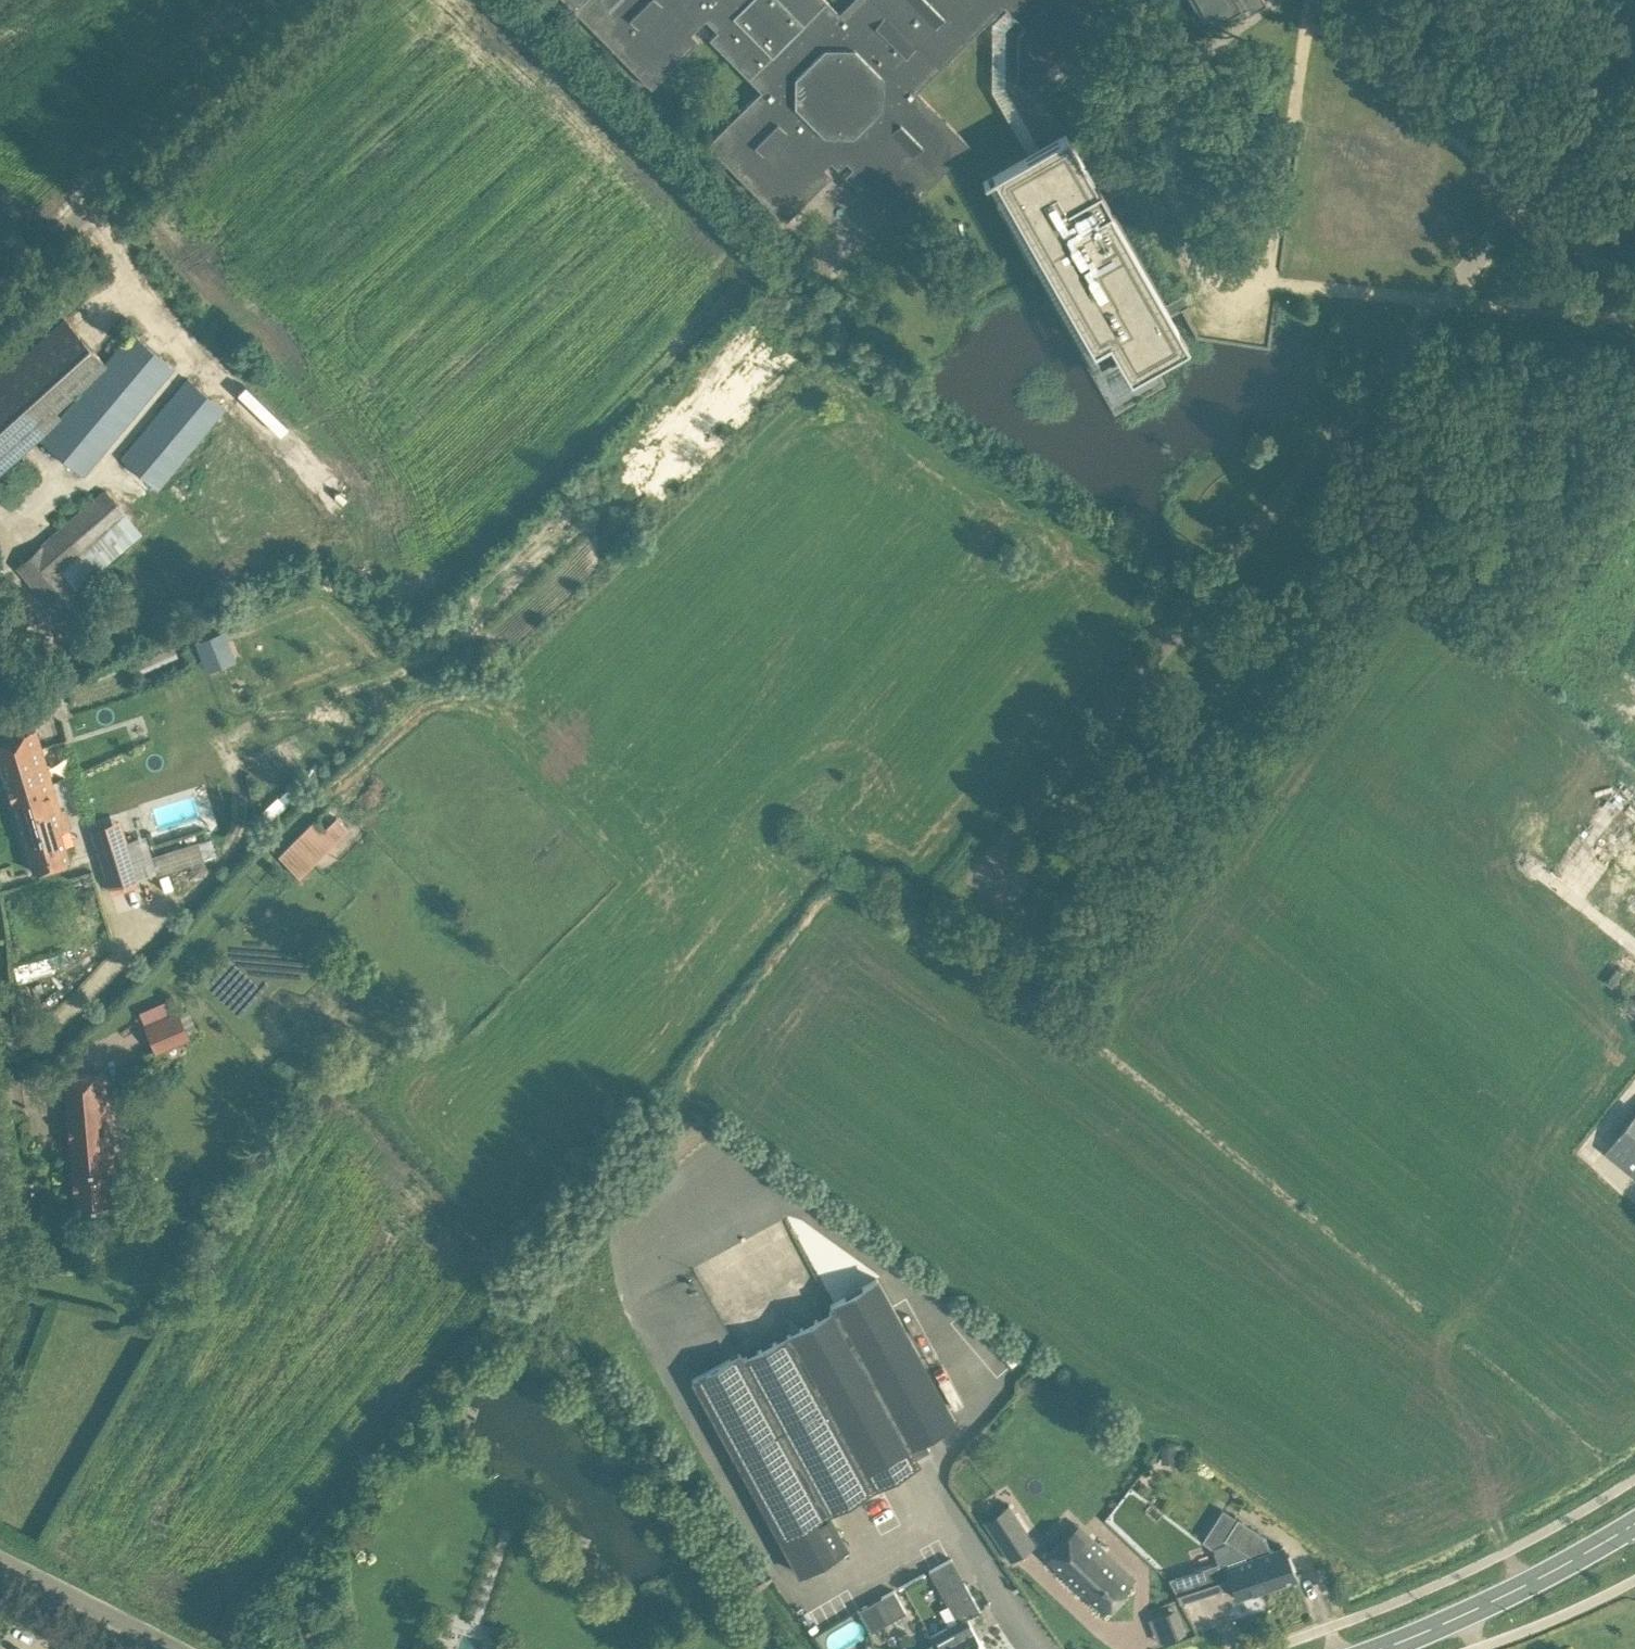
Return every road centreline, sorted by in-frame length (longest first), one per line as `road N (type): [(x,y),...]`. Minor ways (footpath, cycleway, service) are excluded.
road 1 (unclassified): [(0,287),(317,0)]
road 2 (secondary): [(1372,1648),(1634,1528)]
road 3 (unclassified): [(168,1648),(0,1564)]

